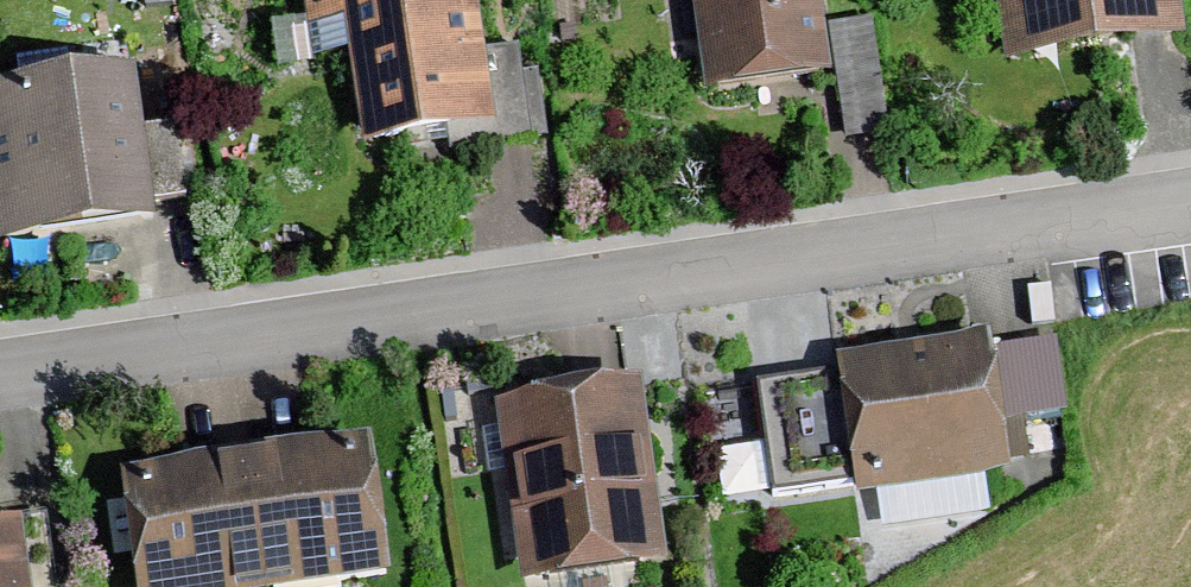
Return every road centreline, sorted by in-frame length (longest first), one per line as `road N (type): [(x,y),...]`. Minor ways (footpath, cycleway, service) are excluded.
road 1 (residential): [(0,377),(1190,204)]

